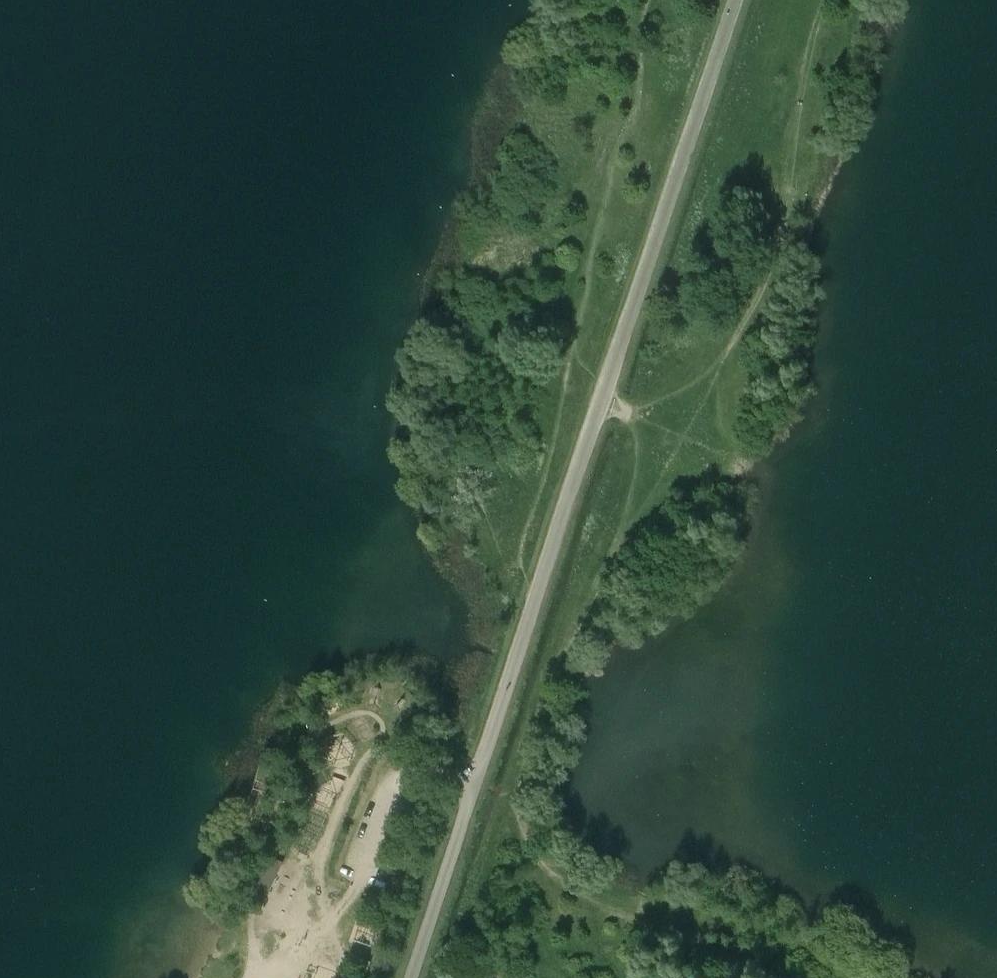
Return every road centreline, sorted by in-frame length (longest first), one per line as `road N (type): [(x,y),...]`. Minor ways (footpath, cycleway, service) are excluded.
road 1 (unclassified): [(414,977),(735,0)]

